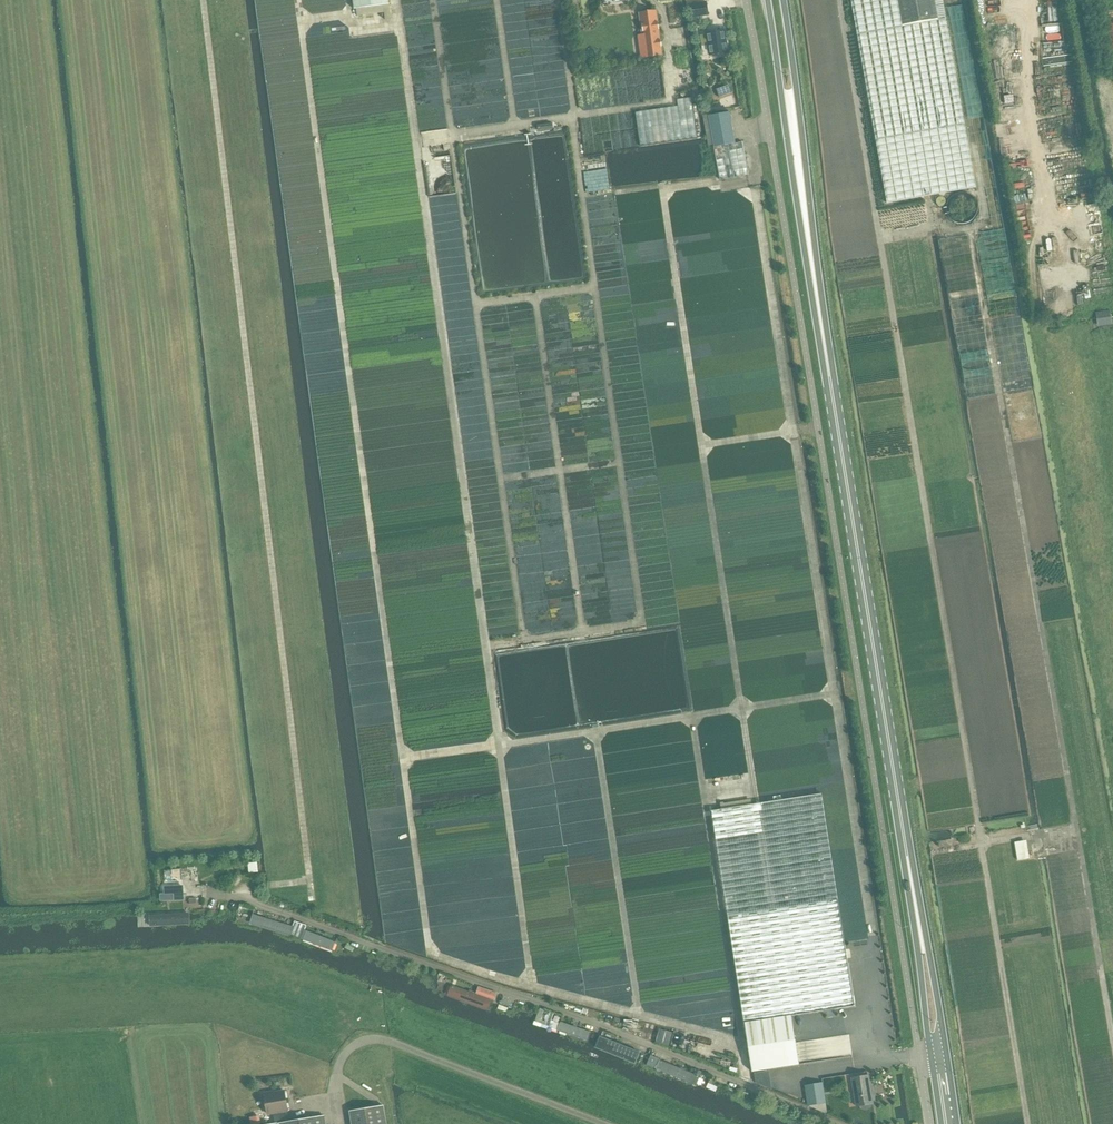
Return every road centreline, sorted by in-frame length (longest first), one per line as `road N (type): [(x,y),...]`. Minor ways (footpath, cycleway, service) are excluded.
road 1 (track): [(532,986),(429,952),(403,759),(741,710),(663,191),(756,178),(752,131),(769,125)]
road 2 (track): [(1028,1123),(840,0)]
road 3 (track): [(639,1014),(532,986),(398,0)]
road 4 (unclassified): [(920,1059),(747,0)]
road 5 (track): [(920,1059),(889,1063),(758,202),(734,181)]
road 6 (track): [(487,644),(643,623),(558,0)]
road 7 (primary): [(920,935),(797,160)]
road 8 (track): [(403,759),(297,0)]
road 9 (track): [(596,732),(639,1014),(743,1043),(692,717)]
road 10 (unclassified): [(830,1123),(469,979),(212,893)]
road 11 (track): [(524,640),(453,134)]
road 12 (primary): [(767,0),(797,160)]
road 13 (primary): [(797,160),(783,0)]
road 14 (track): [(417,139),(574,117)]
road 15 (track): [(514,124),(497,0)]
road 16 (primary): [(938,1057),(942,1024),(920,935)]
road 17 (primary): [(920,935),(926,1027),(938,1057)]
road 18 (track): [(477,304),(596,288)]

